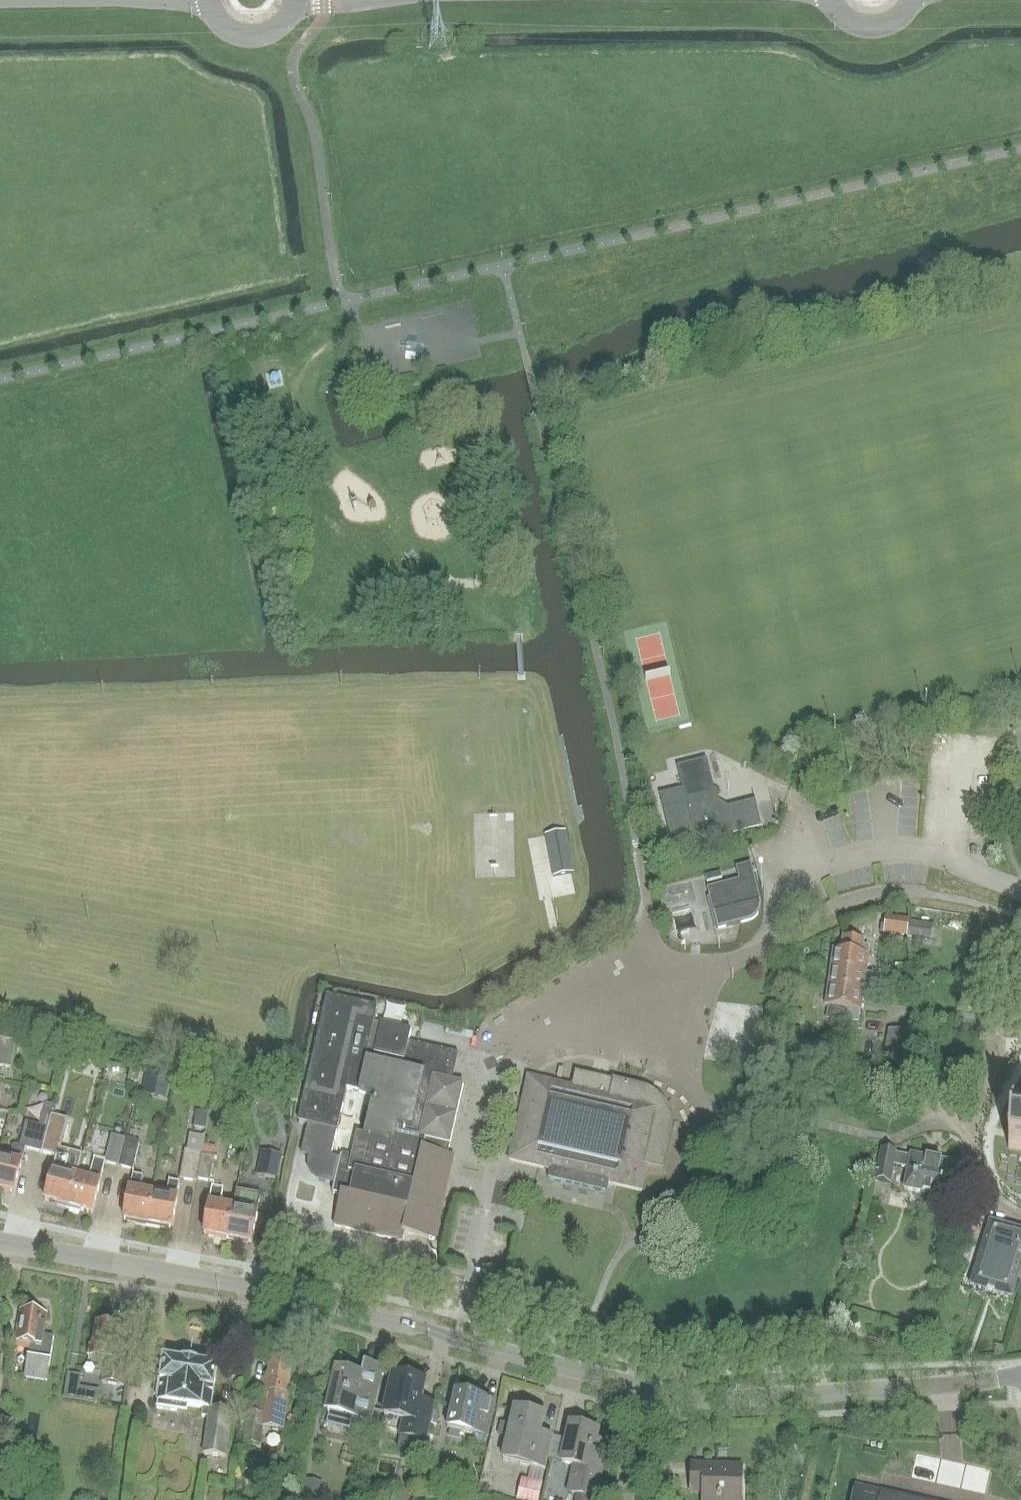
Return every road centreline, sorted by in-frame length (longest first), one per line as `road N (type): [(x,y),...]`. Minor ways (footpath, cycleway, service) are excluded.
road 1 (tertiary): [(648,1388),(284,1293),(0,1242)]
road 2 (tertiary): [(1020,1374),(739,1399),(648,1388)]

